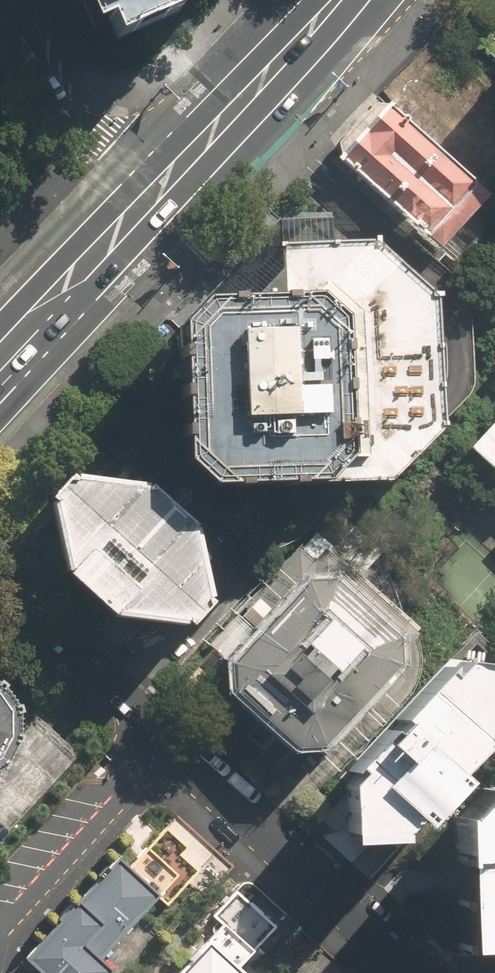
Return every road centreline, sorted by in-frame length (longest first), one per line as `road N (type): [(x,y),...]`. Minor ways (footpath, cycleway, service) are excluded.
road 1 (residential): [(171,743),(414,972)]
road 2 (secondary): [(0,353),(188,156)]
road 3 (tertiary): [(7,0),(48,92),(81,129),(113,147),(188,156)]
road 4 (residential): [(0,932),(171,743)]
road 5 (residential): [(0,581),(171,743)]
road 6 (secondary): [(188,156),(333,0)]

